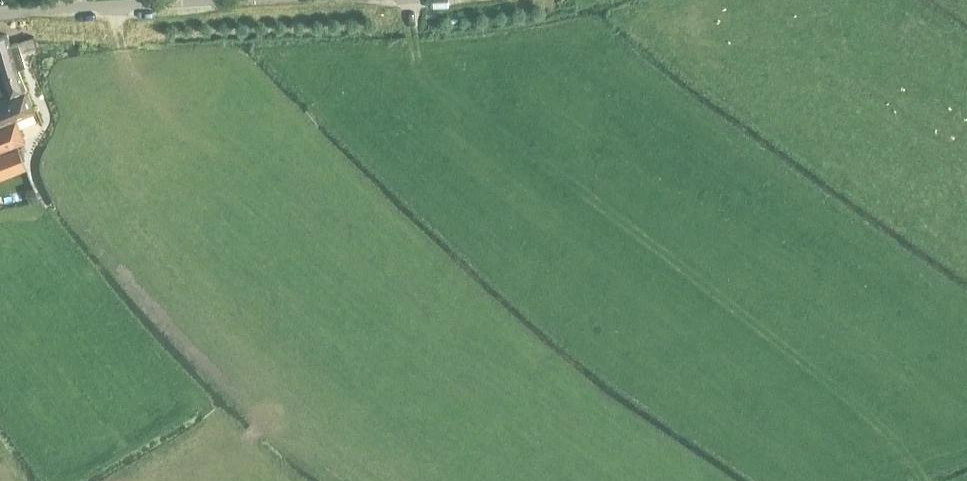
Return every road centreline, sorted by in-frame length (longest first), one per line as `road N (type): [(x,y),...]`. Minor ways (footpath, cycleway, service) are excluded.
road 1 (unclassified): [(0,12),(187,0)]

